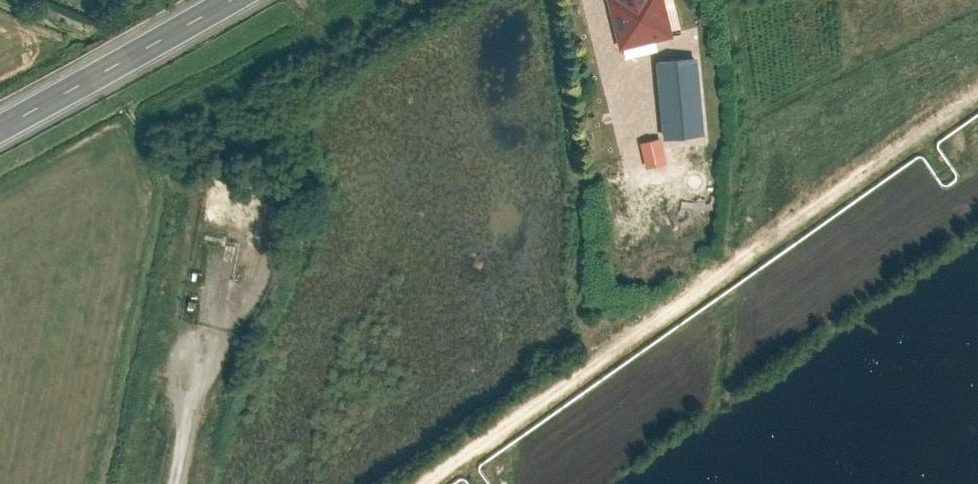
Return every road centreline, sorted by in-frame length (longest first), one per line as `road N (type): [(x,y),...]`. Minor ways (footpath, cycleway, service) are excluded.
road 1 (secondary): [(226,0),(0,125)]

